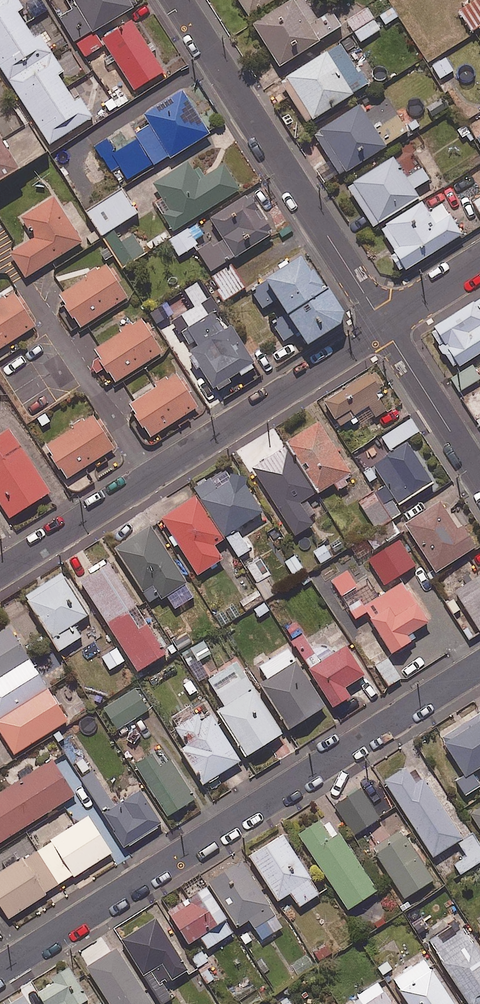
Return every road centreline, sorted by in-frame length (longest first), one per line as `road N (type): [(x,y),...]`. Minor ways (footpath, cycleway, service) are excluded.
road 1 (residential): [(0,970),(479,666)]
road 2 (residential): [(385,328),(0,569)]
road 3 (residential): [(385,328),(177,0)]
road 4 (residential): [(479,473),(385,328)]

